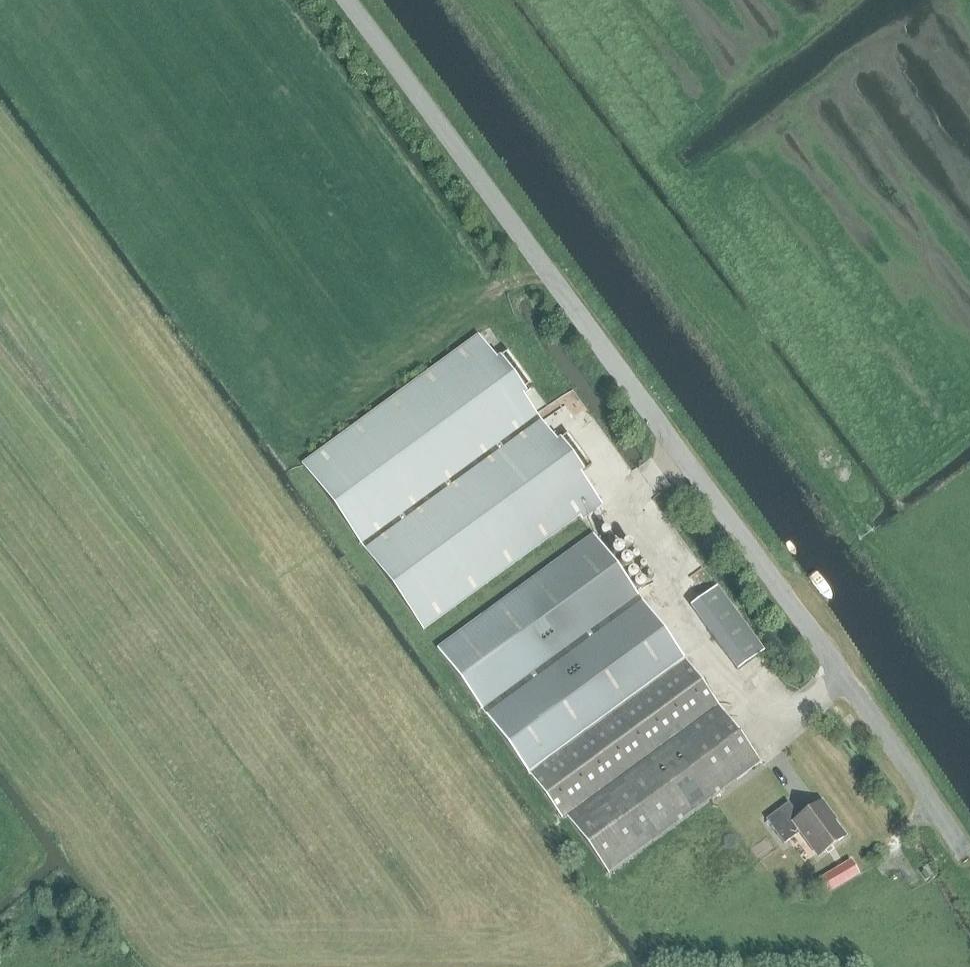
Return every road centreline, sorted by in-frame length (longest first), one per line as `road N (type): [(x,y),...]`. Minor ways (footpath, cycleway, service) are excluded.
road 1 (unclassified): [(968,855),(347,0)]

